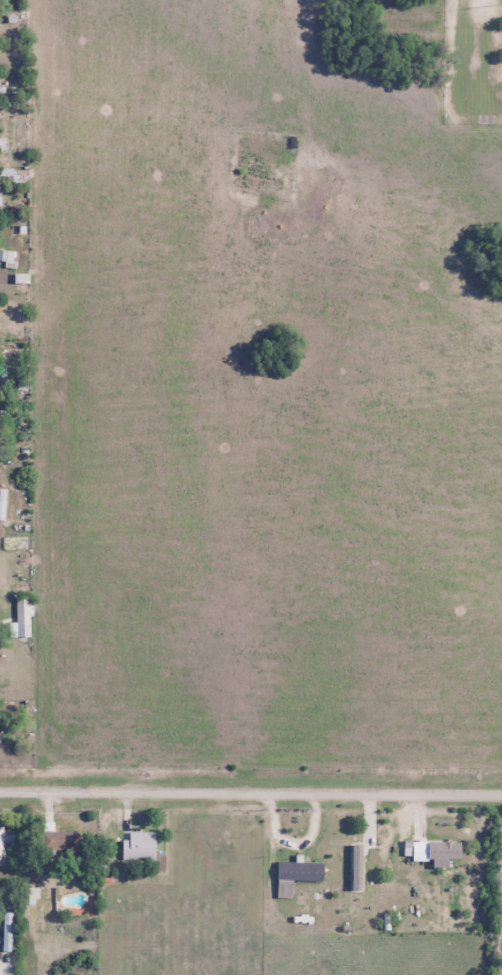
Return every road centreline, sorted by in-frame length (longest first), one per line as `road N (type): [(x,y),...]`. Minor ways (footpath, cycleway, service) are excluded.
road 1 (residential): [(333,794),(0,792)]
road 2 (residential): [(501,795),(333,794)]

